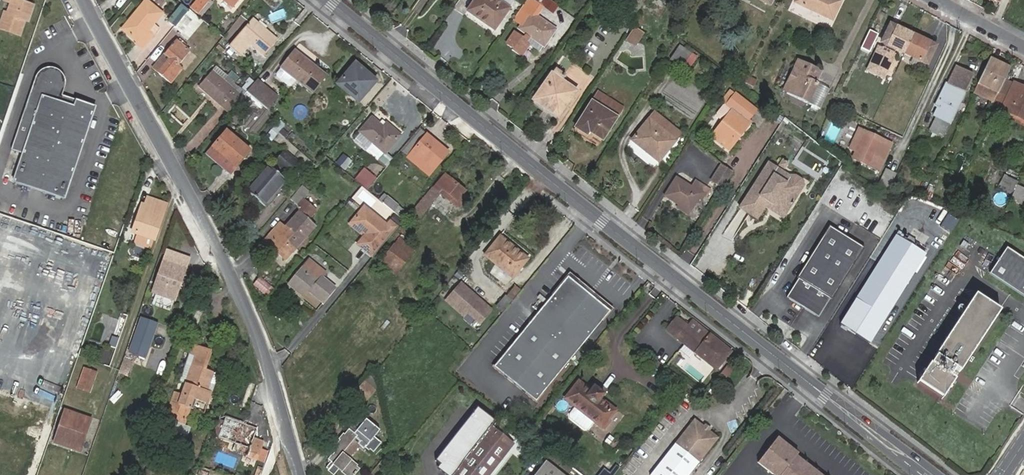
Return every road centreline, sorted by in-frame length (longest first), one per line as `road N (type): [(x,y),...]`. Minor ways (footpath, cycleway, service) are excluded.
road 1 (tertiary): [(327,0),(928,474)]
road 2 (residential): [(297,474),(246,303),(82,0)]

